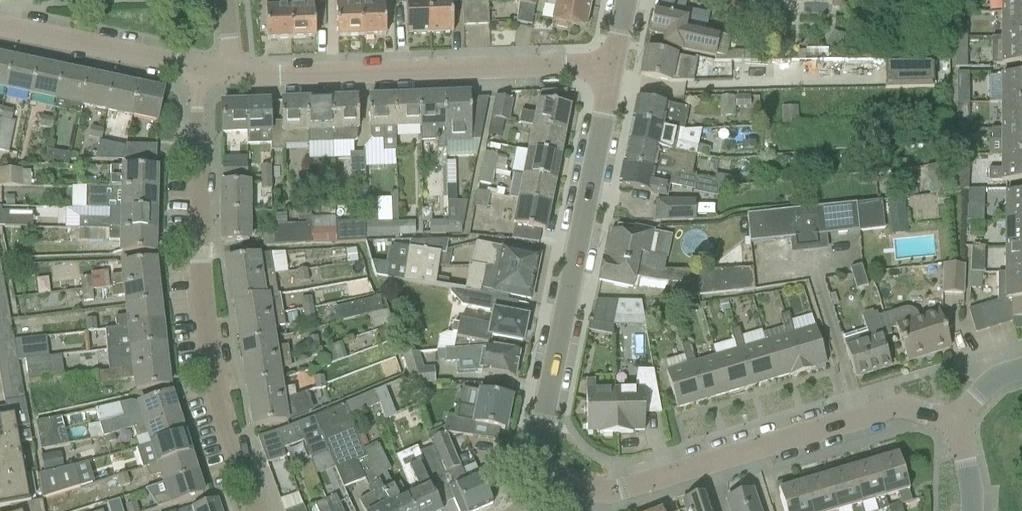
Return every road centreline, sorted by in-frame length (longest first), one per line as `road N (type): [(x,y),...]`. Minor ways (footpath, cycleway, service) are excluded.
road 1 (residential): [(246,510),(202,361),(187,241),(192,80)]
road 2 (residential): [(550,471),(583,493),(604,494),(879,414),(917,413),(956,426)]
road 3 (residential): [(550,471),(536,418),(601,79)]
road 4 (residential): [(240,85),(601,79)]
road 5 (residential): [(192,80),(0,33)]

